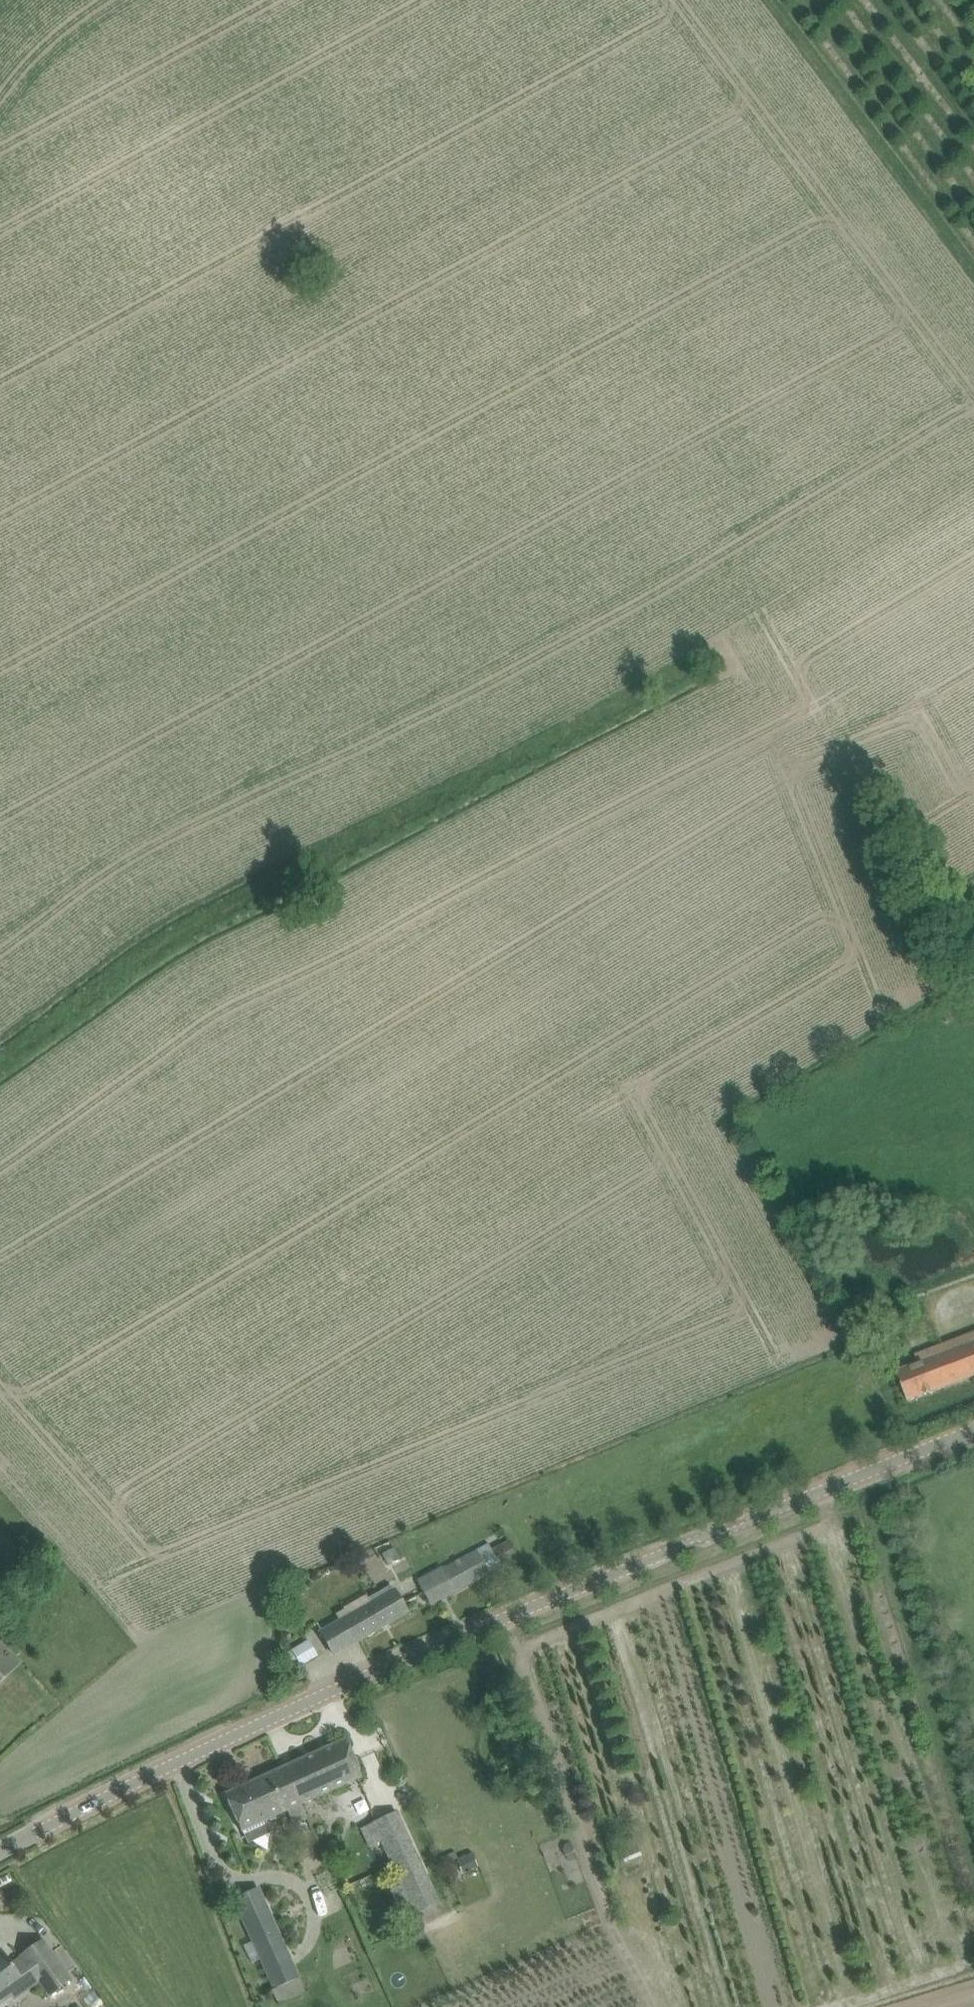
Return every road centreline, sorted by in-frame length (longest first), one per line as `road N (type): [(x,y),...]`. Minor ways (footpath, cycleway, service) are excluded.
road 1 (unclassified): [(0,1853),(397,1664),(973,1435)]

